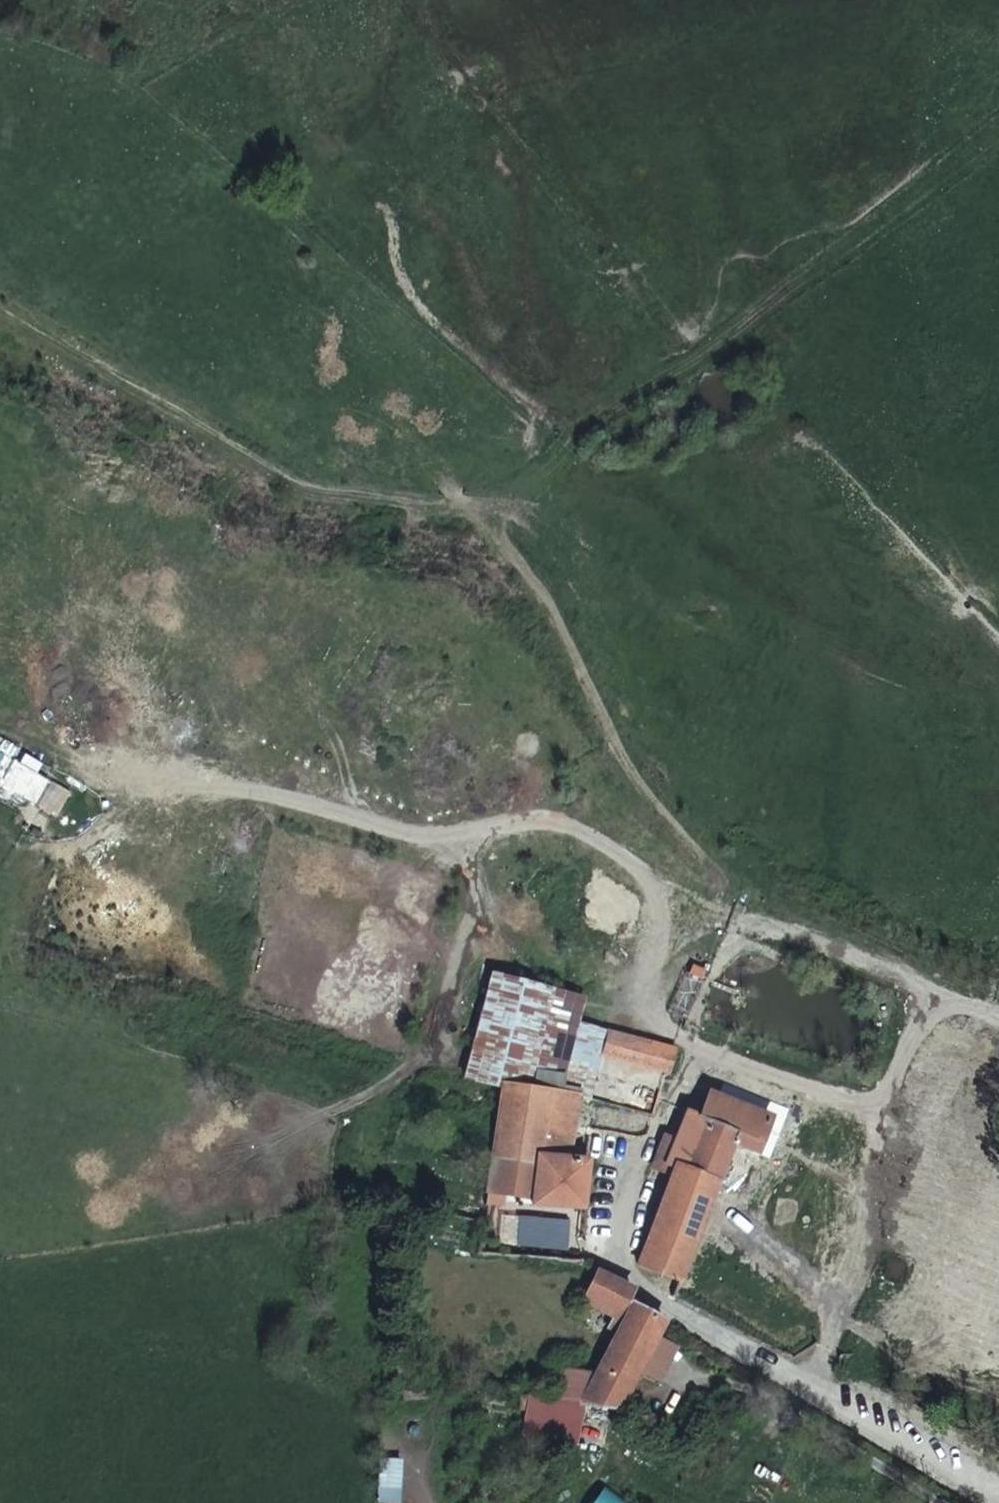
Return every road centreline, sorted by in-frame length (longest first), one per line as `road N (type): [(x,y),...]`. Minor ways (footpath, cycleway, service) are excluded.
road 1 (unclassified): [(612,1268),(998,1484)]

